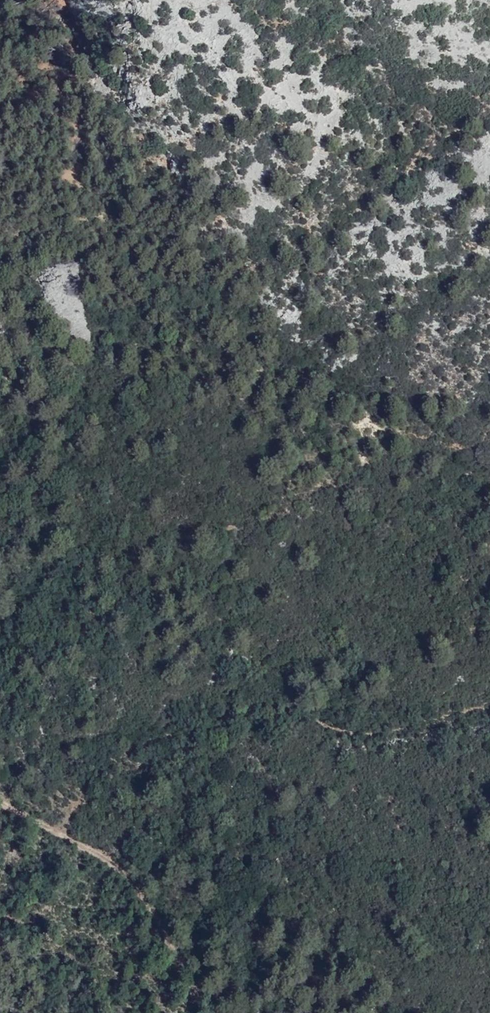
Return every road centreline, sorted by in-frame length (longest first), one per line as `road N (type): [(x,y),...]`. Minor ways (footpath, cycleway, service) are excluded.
road 1 (track): [(0,797),(120,865),(212,1012)]

